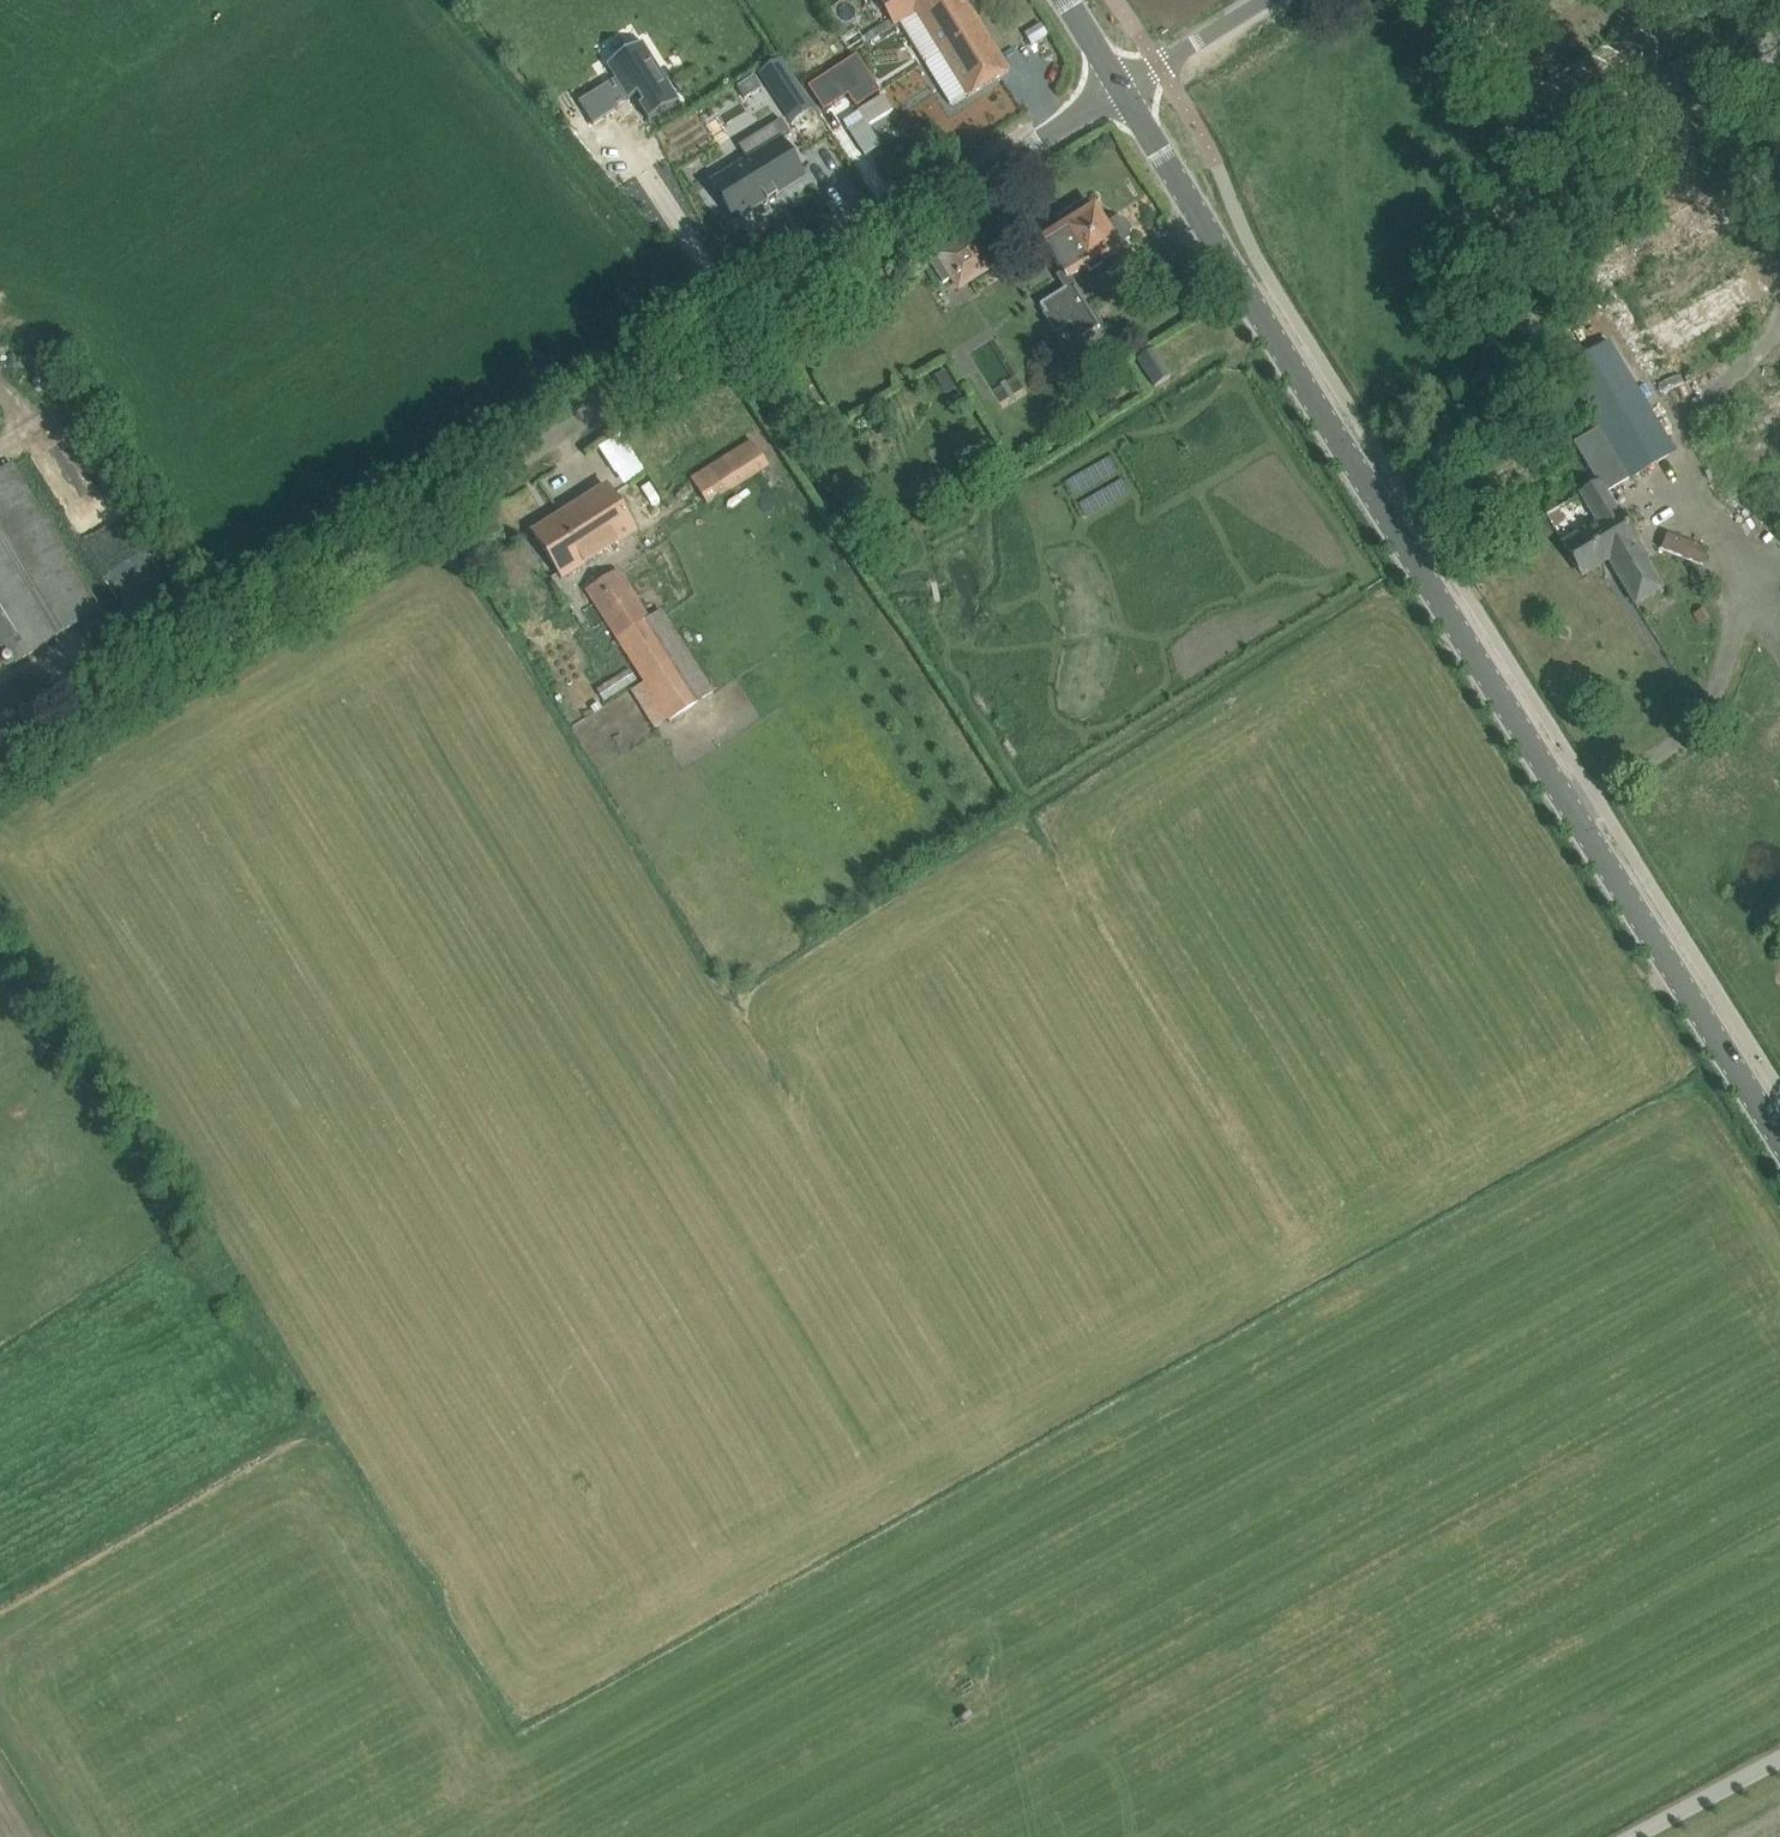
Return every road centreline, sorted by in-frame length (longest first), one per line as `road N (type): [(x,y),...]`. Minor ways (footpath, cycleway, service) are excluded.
road 1 (unclassified): [(0,796),(1122,83)]
road 2 (tertiary): [(1779,1139),(1122,83)]
road 3 (unclassified): [(1122,83),(1258,0)]

